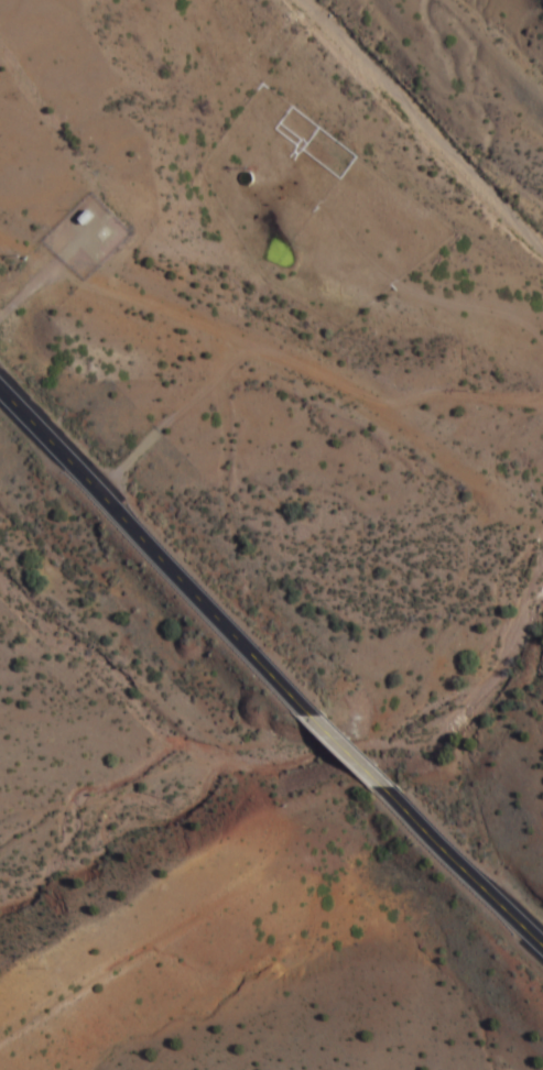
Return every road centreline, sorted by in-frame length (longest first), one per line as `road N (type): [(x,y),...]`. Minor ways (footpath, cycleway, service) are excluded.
road 1 (primary): [(315,717),(0,393)]
road 2 (track): [(155,430),(238,349),(392,404),(430,392),(542,401)]
road 3 (primary): [(542,955),(385,788)]

